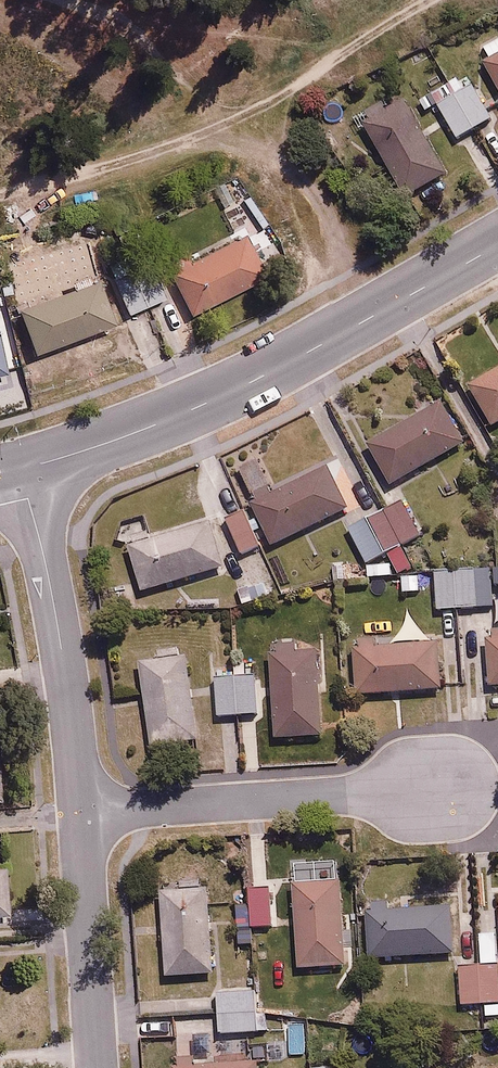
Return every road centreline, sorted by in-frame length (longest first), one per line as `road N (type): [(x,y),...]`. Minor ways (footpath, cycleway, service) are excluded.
road 1 (residential): [(497,245),(252,381),(22,469)]
road 2 (track): [(0,190),(160,134),(422,0)]
road 3 (residential): [(81,809),(450,787)]
road 4 (residential): [(81,809),(51,593),(22,469)]
road 5 (residential): [(98,1067),(81,809)]
road 6 (track): [(160,134),(236,138),(281,165),(277,115),(293,65)]
road 7 (track): [(281,165),(327,224),(372,316)]

